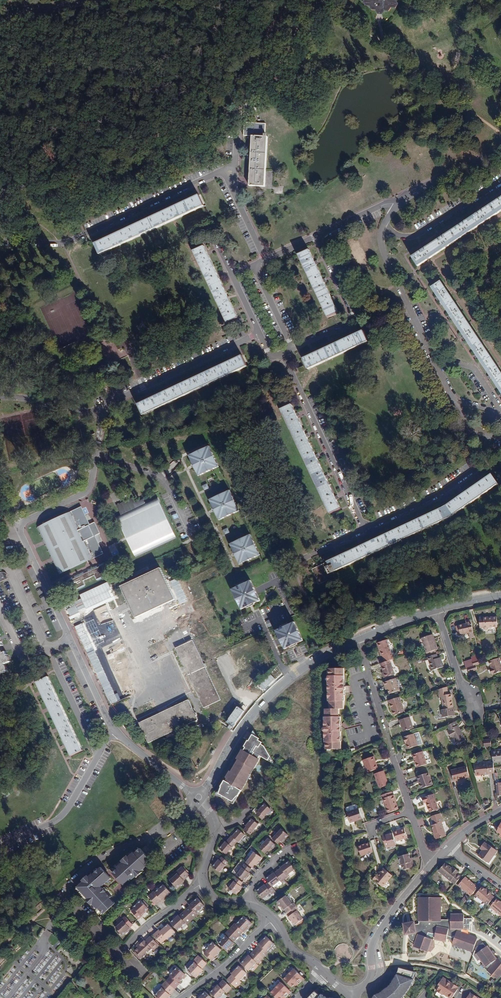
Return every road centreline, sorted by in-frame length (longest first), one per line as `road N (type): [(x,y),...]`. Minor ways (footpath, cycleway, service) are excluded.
road 1 (residential): [(0,243),(67,243),(222,171),(265,260)]
road 2 (residential): [(70,635),(18,524),(90,490),(103,406)]
road 3 (residential): [(359,639),(294,673),(250,715),(198,797)]
road 4 (residential): [(364,528),(282,353)]
road 5 (residential): [(359,639),(410,812)]
road 6 (residential): [(103,406),(259,332)]
road 7 (residential): [(60,894),(114,853),(165,832),(198,797)]
road 8 (residential): [(317,236),(352,317),(342,330),(293,348)]
road 9 (residential): [(354,991),(370,979),(381,929),(432,865)]
road 10 (residential): [(97,752),(64,815),(0,847)]
road 11 (residential): [(383,228),(381,247),(433,355)]
road 12 (residential): [(383,228),(414,237),(500,181)]
road 13 (residential): [(364,528),(475,470)]
road 14 (residential): [(272,918),(180,997)]

